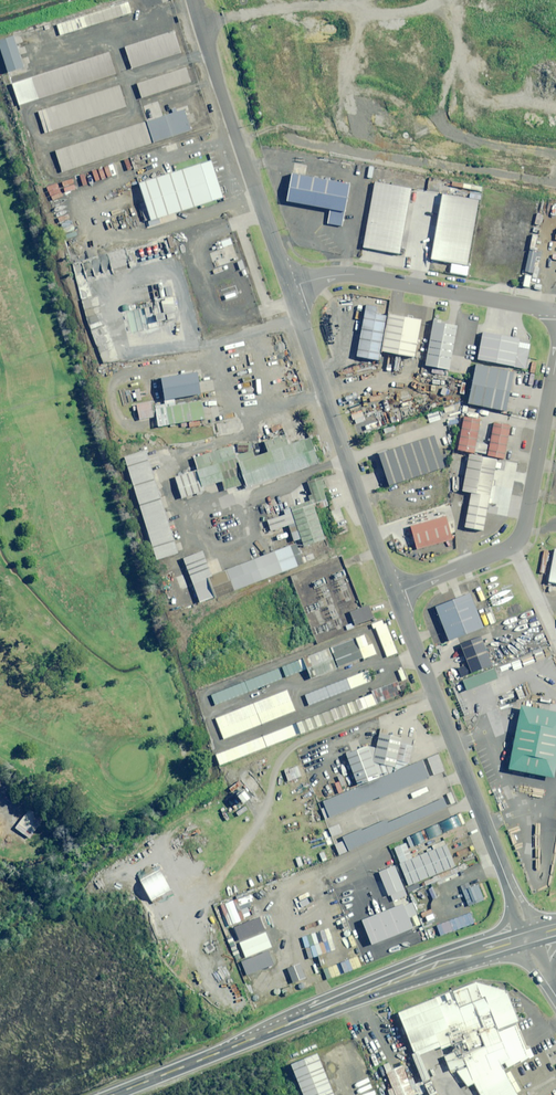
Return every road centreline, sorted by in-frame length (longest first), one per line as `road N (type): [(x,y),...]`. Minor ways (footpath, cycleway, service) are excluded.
road 1 (primary): [(528,943),(303,1017),(108,1094)]
road 2 (unclassified): [(395,593),(498,848),(528,943)]
road 3 (unclassified): [(395,593),(510,547),(523,529),(555,349)]
road 4 (unclassified): [(287,284),(395,593)]
road 5 (unclassified): [(192,0),(287,284)]
road 6 (unclassified): [(555,313),(361,275),(287,284)]

